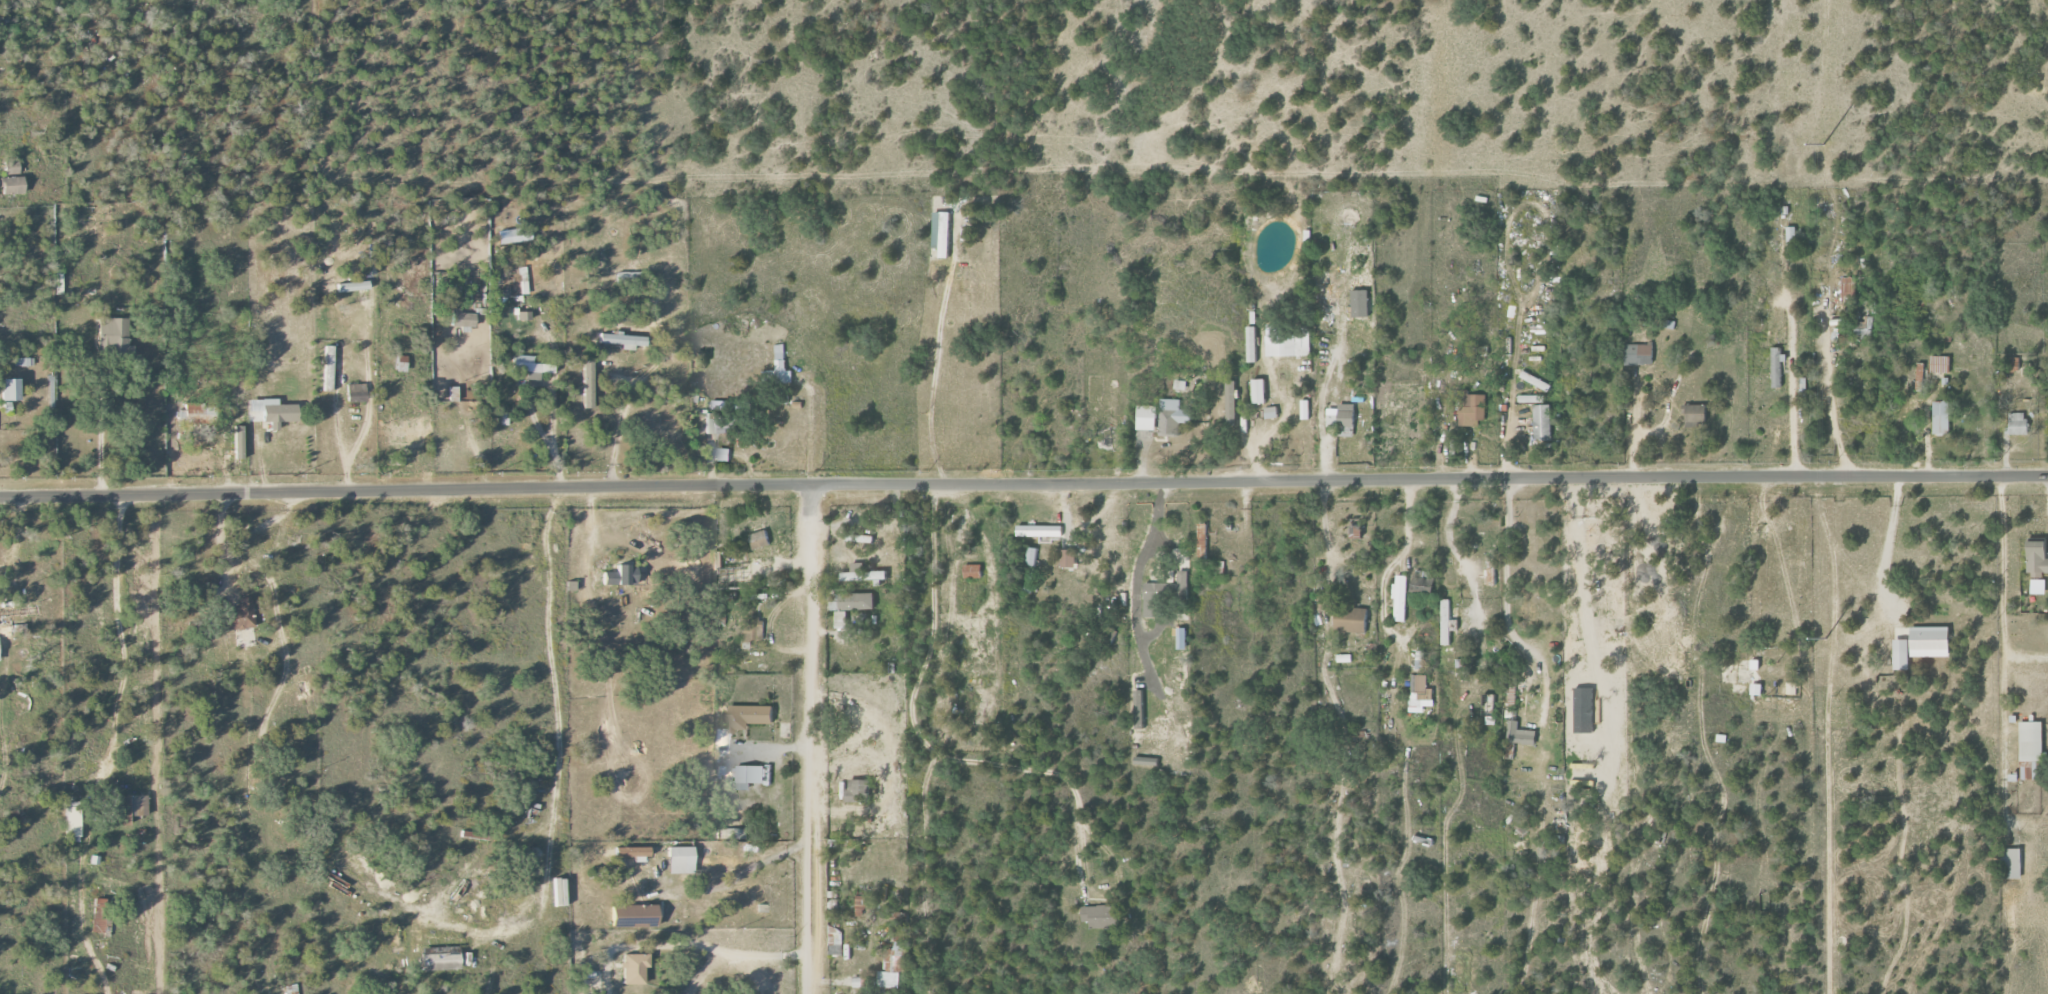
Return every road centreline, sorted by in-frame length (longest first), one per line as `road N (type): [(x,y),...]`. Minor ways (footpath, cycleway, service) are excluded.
road 1 (residential): [(2047,476),(0,497)]
road 2 (residential): [(815,993),(811,486)]

